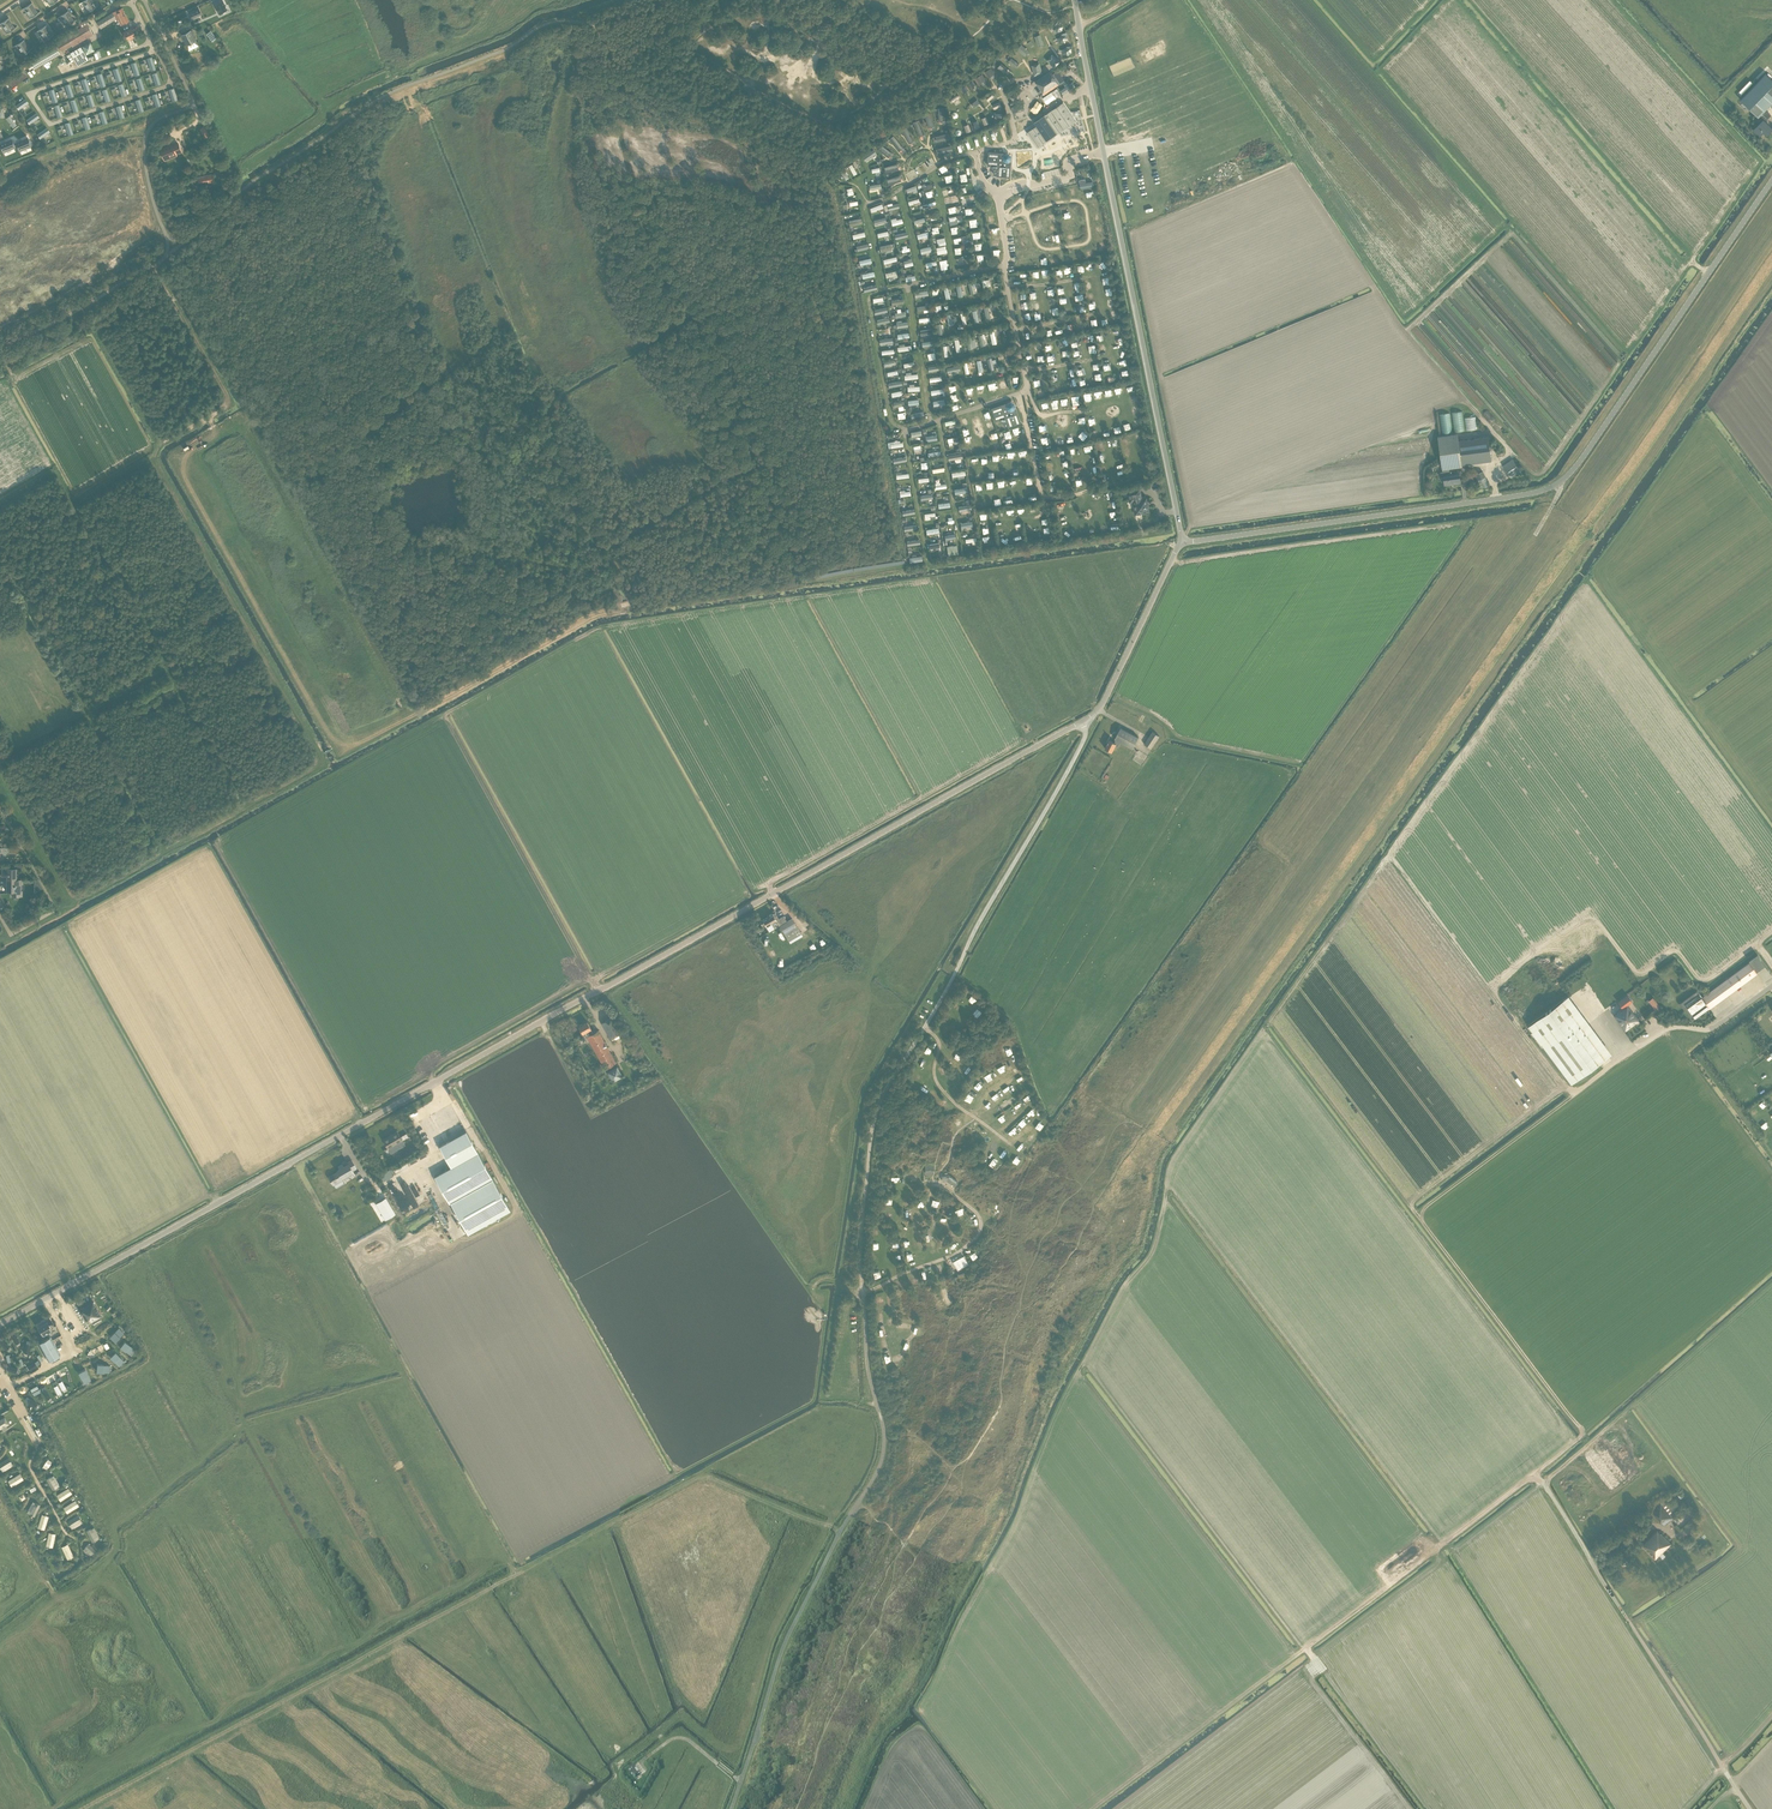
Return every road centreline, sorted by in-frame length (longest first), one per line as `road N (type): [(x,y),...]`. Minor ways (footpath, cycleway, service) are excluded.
road 1 (unclassified): [(0,1325),(1084,720),(1099,711),(1182,542)]
road 2 (unclassified): [(1182,542),(1558,483),(1594,445),(1771,179)]
road 3 (unclassified): [(1182,542),(1074,0)]
road 4 (unclassified): [(182,243),(250,184),(398,89),(509,47),(543,25),(616,19),(664,0)]
road 5 (track): [(1267,1019),(1409,1204),(1565,1089),(1576,1091),(1639,1048)]
road 6 (track): [(1084,720),(1071,765),(923,1030)]
road 7 (unclassified): [(1597,1557),(1593,1566),(1749,1808)]
road 8 (track): [(863,1293),(870,1135),(880,1100),(923,1030)]
road 9 (unclassified): [(166,235),(146,139),(154,123),(191,101),(143,0)]
road 10 (track): [(1439,1547),(1526,1482),(1541,1480),(1593,1566)]
road 11 (track): [(640,1761),(682,1738),(740,1781)]

